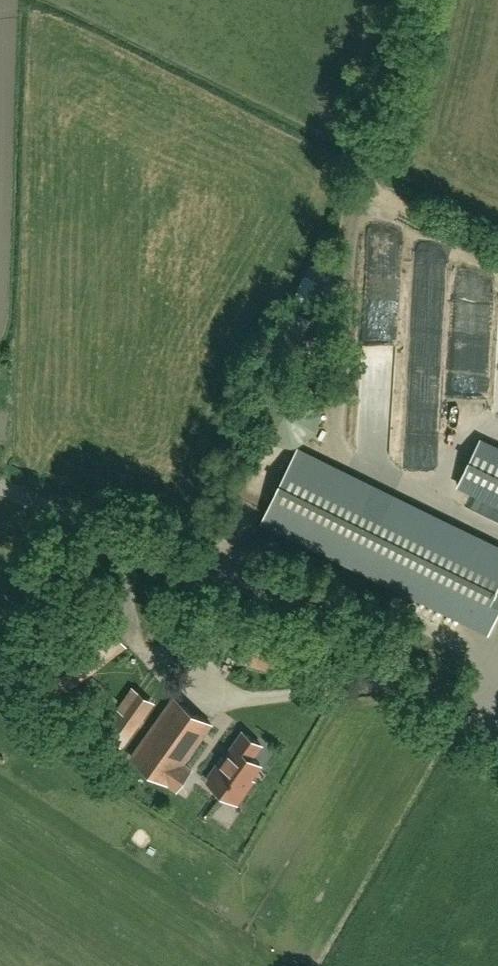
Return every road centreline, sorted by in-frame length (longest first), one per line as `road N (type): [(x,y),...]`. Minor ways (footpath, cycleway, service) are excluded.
road 1 (unclassified): [(497,734),(192,553),(0,488)]

